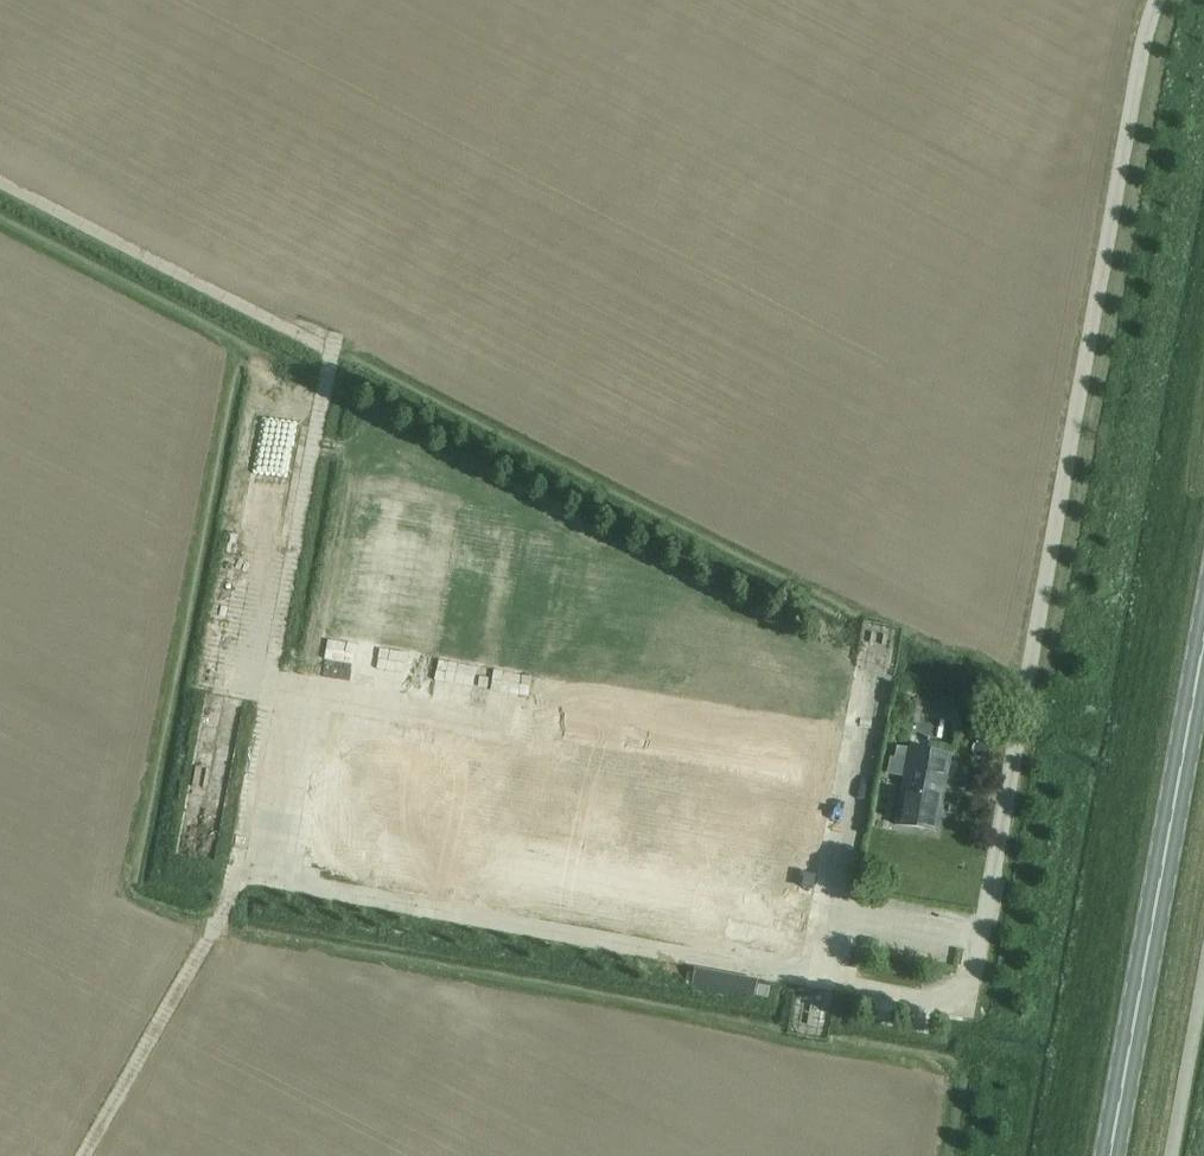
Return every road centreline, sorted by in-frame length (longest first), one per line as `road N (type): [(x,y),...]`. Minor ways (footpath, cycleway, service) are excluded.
road 1 (track): [(0,183),(310,341),(354,347),(888,618)]
road 2 (track): [(331,346),(222,920),(86,1155)]
road 3 (primary): [(1114,1155),(1203,672)]
road 4 (unclassified): [(1160,0),(1143,51),(1087,360)]

